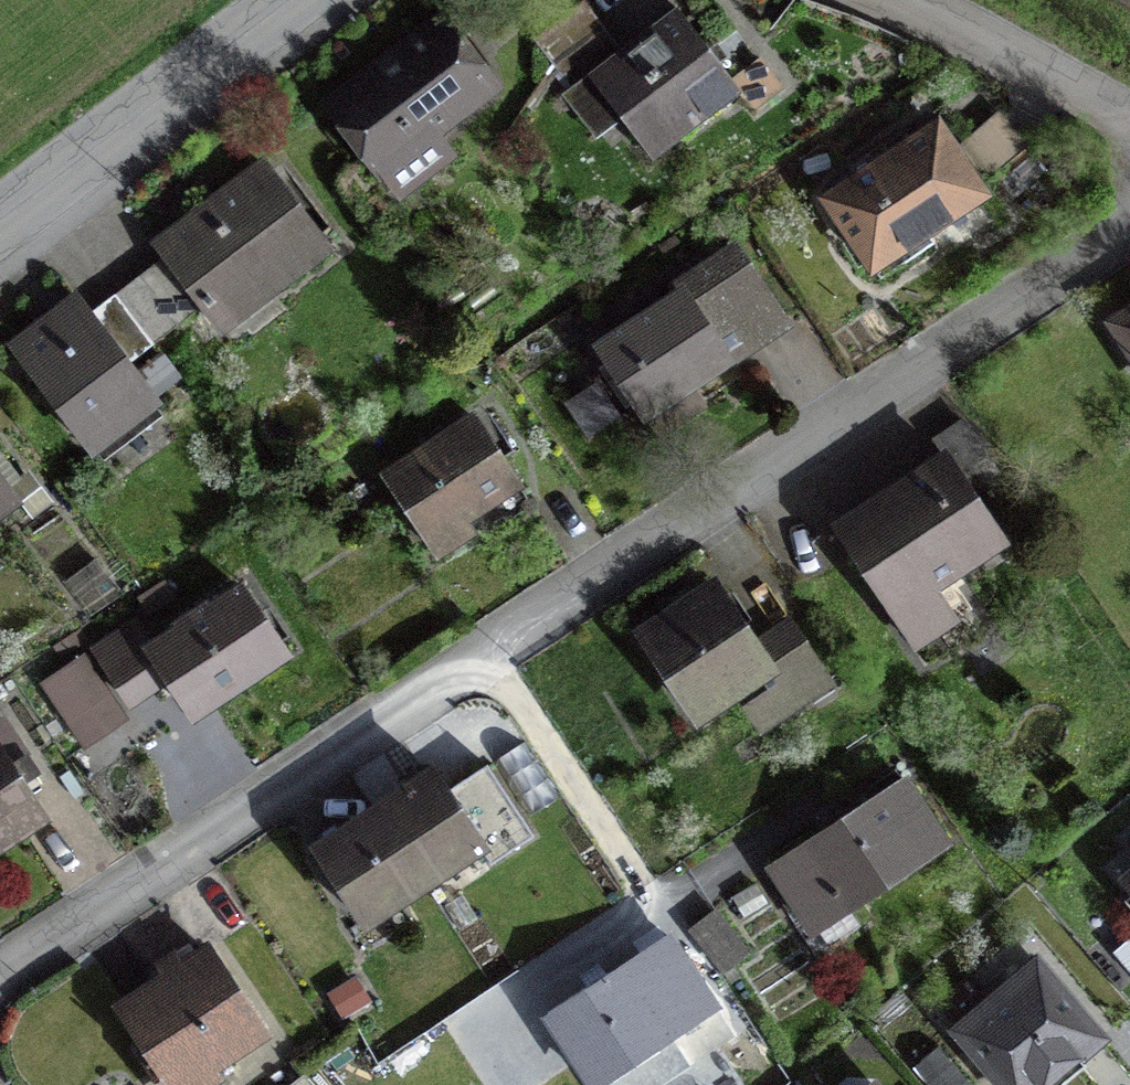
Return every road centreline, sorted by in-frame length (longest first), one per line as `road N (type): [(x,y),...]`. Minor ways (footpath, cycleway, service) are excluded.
road 1 (residential): [(1129,224),(0,976)]
road 2 (residential): [(290,0),(0,222)]
road 3 (residential): [(879,0),(1129,123)]

